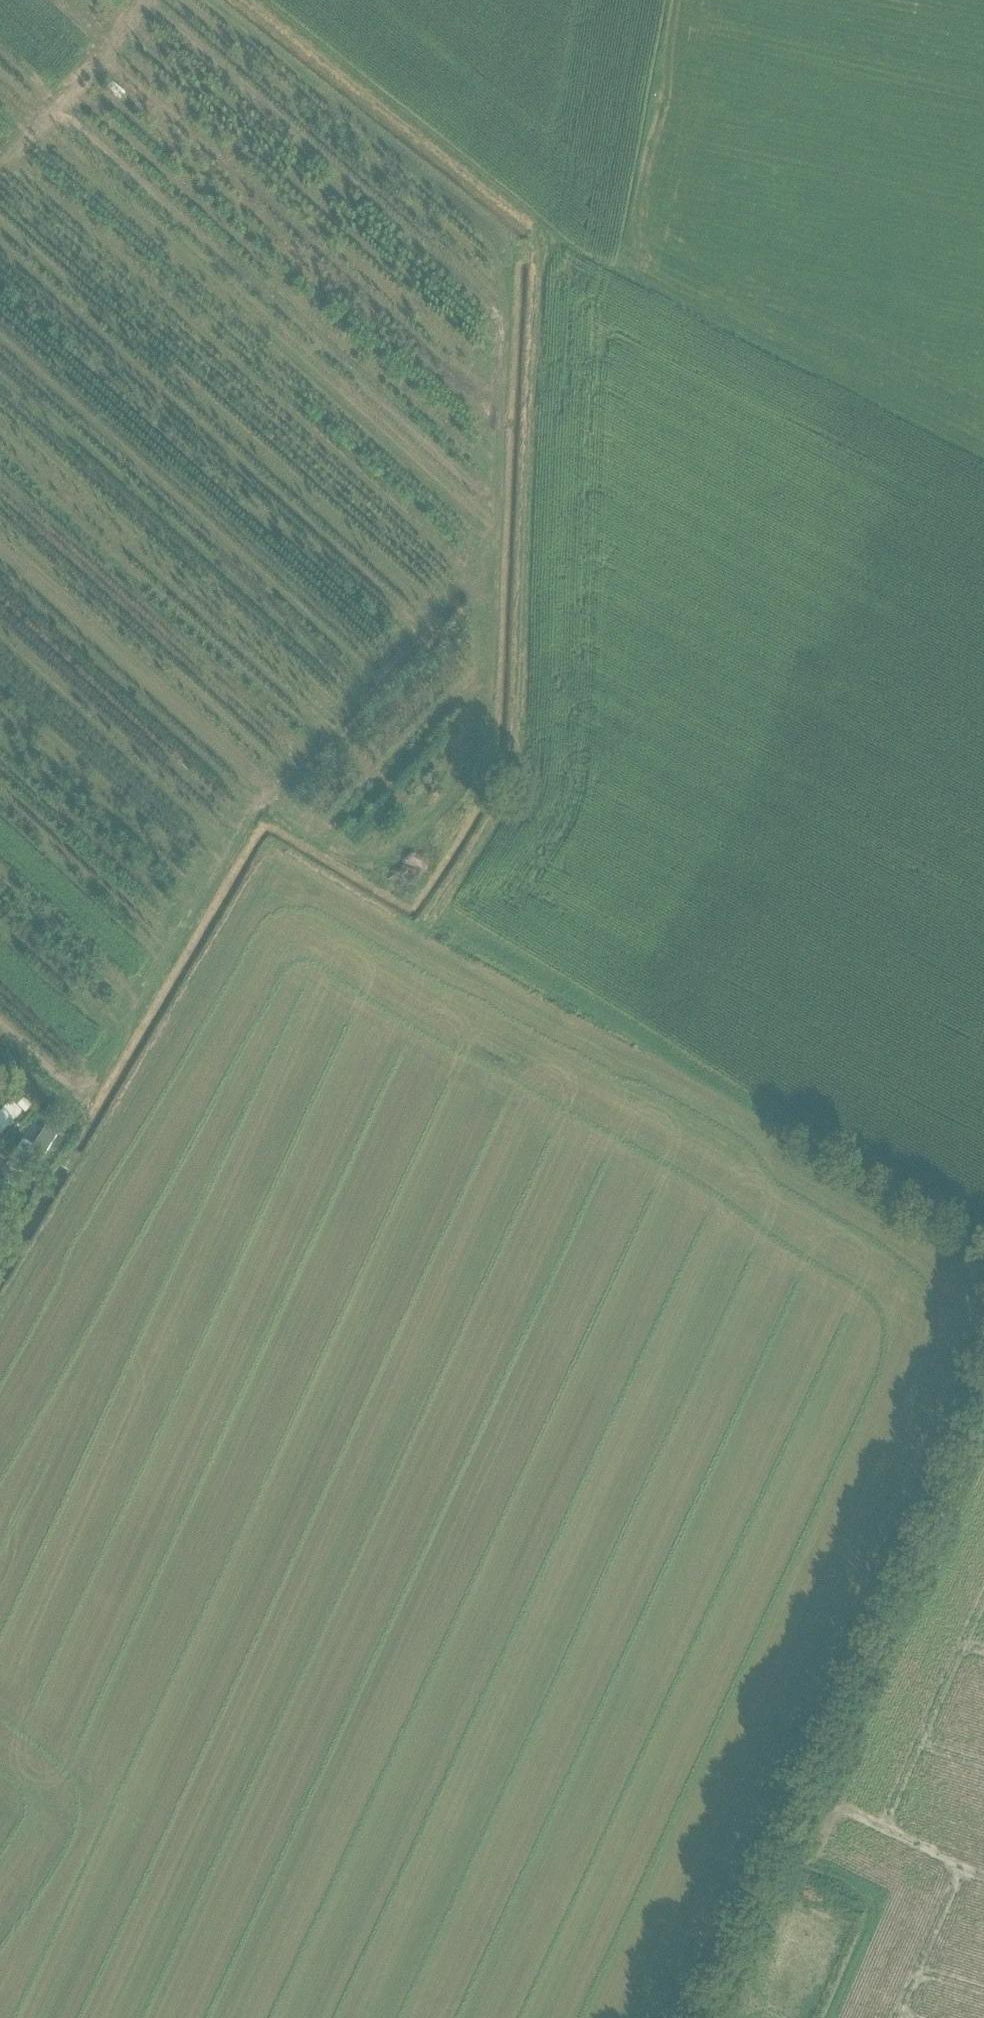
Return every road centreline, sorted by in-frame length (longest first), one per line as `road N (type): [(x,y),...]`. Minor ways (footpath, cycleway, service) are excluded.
road 1 (track): [(695,2017),(963,1411),(983,1343)]

